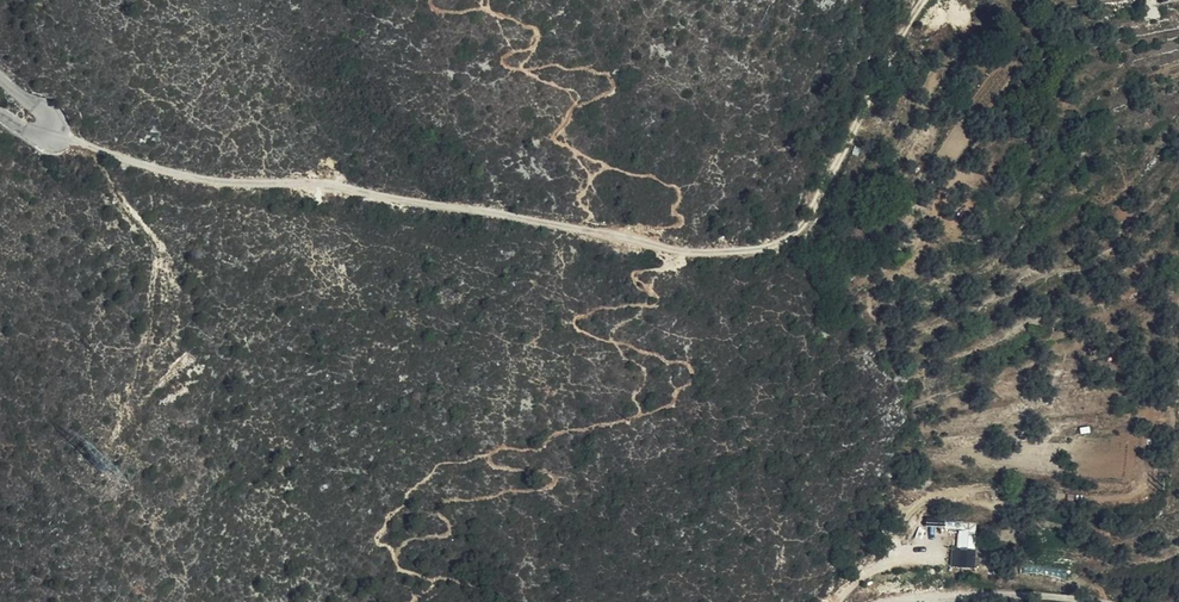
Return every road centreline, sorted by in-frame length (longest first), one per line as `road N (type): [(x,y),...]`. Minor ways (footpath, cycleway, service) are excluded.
road 1 (track): [(58,134),(211,181),(334,183),(676,251),(743,251),(783,241),(815,210),(897,38),(924,0)]
road 2 (unclassified): [(0,113),(38,137),(58,134),(47,112),(0,76)]

